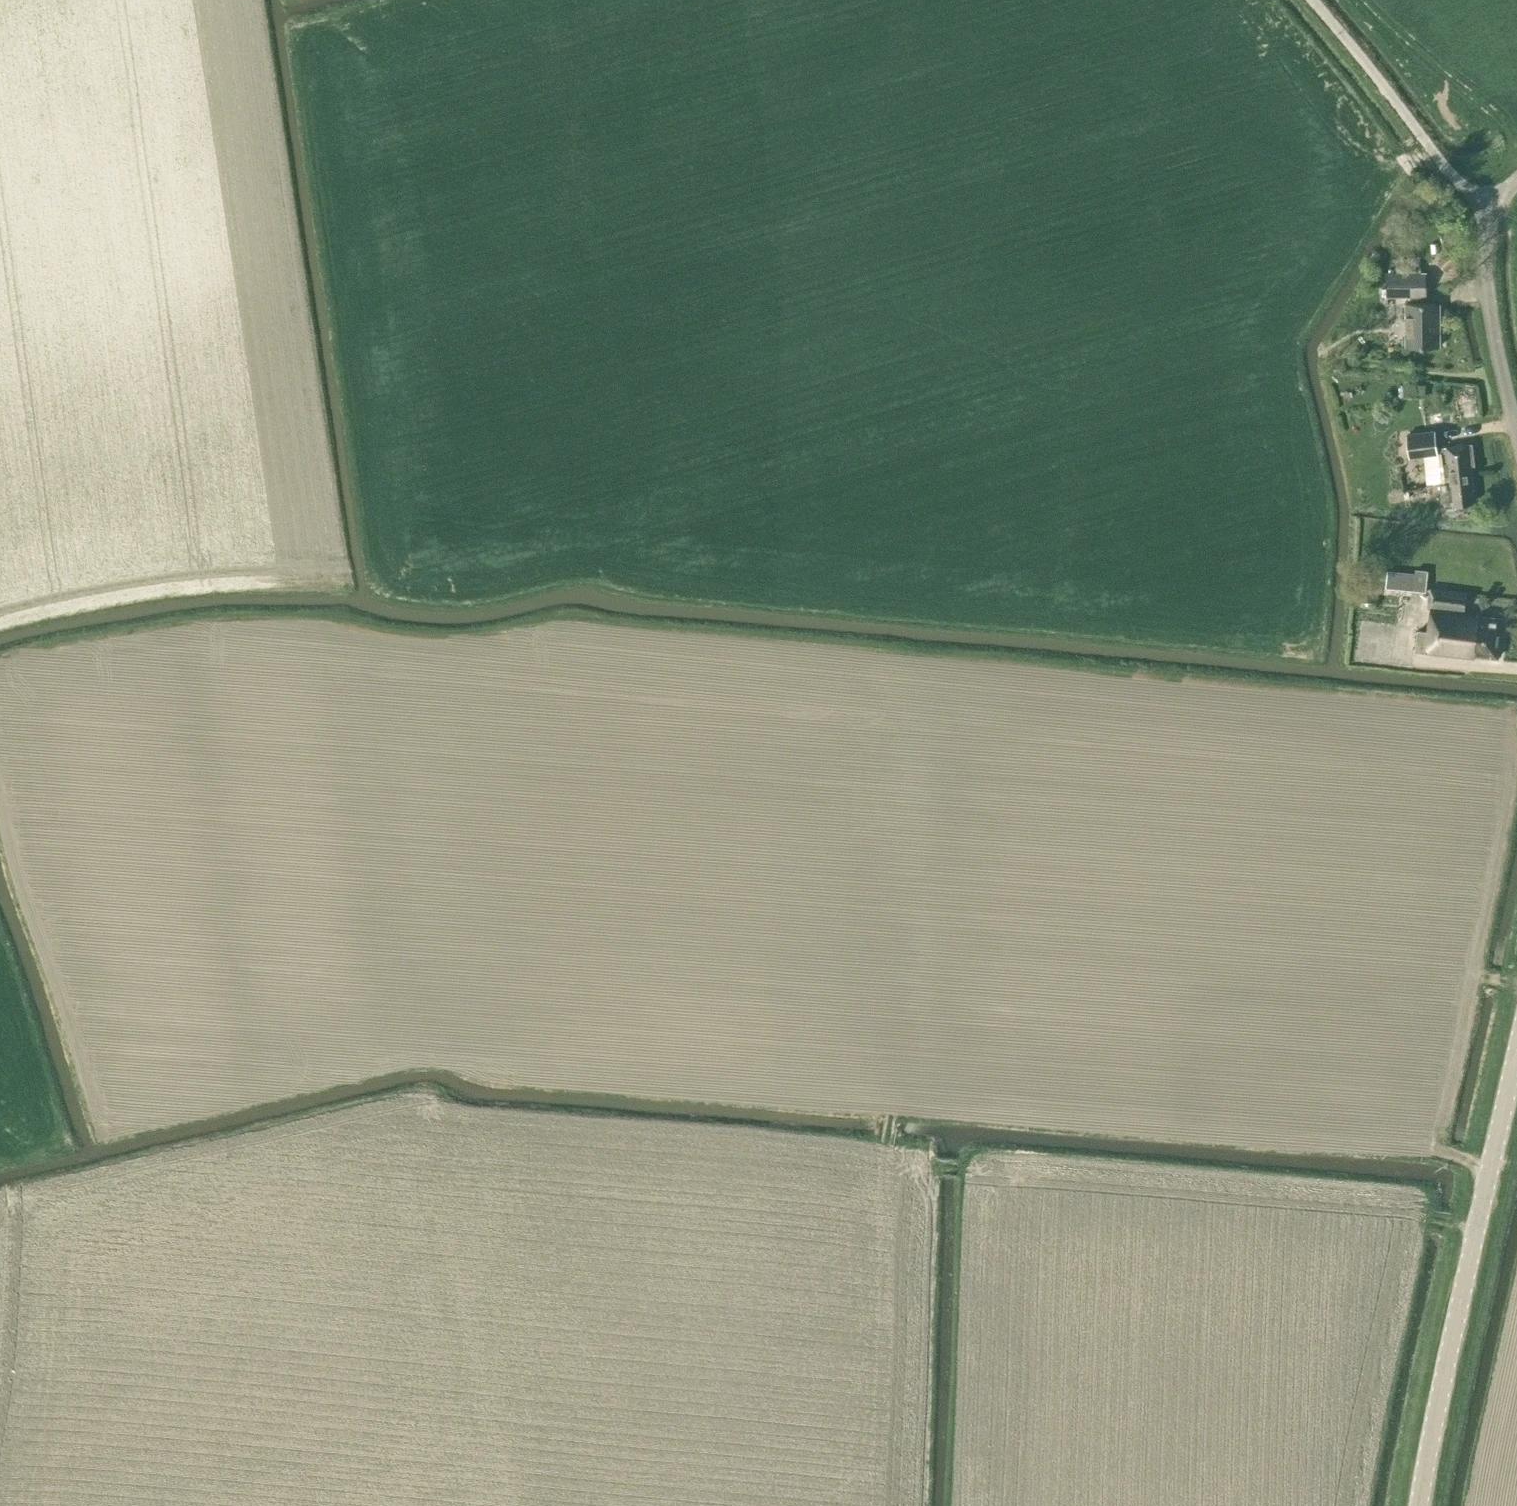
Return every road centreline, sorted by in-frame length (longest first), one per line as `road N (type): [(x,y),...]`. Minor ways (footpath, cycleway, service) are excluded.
road 1 (tertiary): [(1419,1505),(1516,1050)]
road 2 (residential): [(1516,432),(1496,349),(1486,249),(1498,208),(1516,182)]

